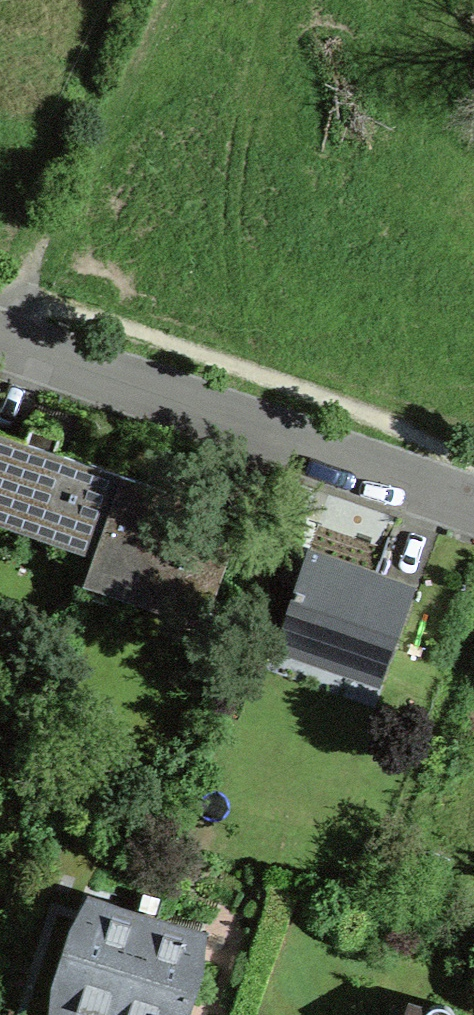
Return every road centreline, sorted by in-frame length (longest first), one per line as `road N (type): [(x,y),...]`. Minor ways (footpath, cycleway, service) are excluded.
road 1 (residential): [(0,338),(473,506)]
road 2 (track): [(26,304),(162,0)]

